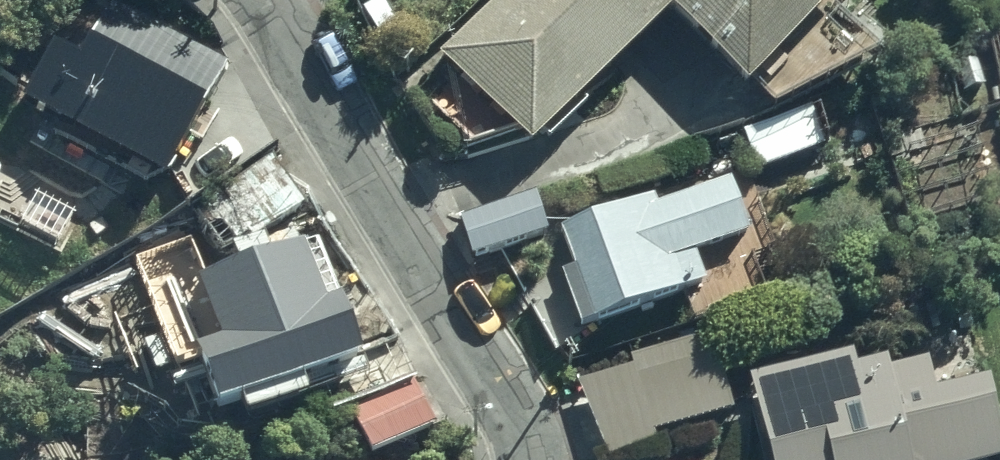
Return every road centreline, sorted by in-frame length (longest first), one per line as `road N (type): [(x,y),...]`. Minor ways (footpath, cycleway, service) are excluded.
road 1 (residential): [(260,0),(502,396),(527,459)]

